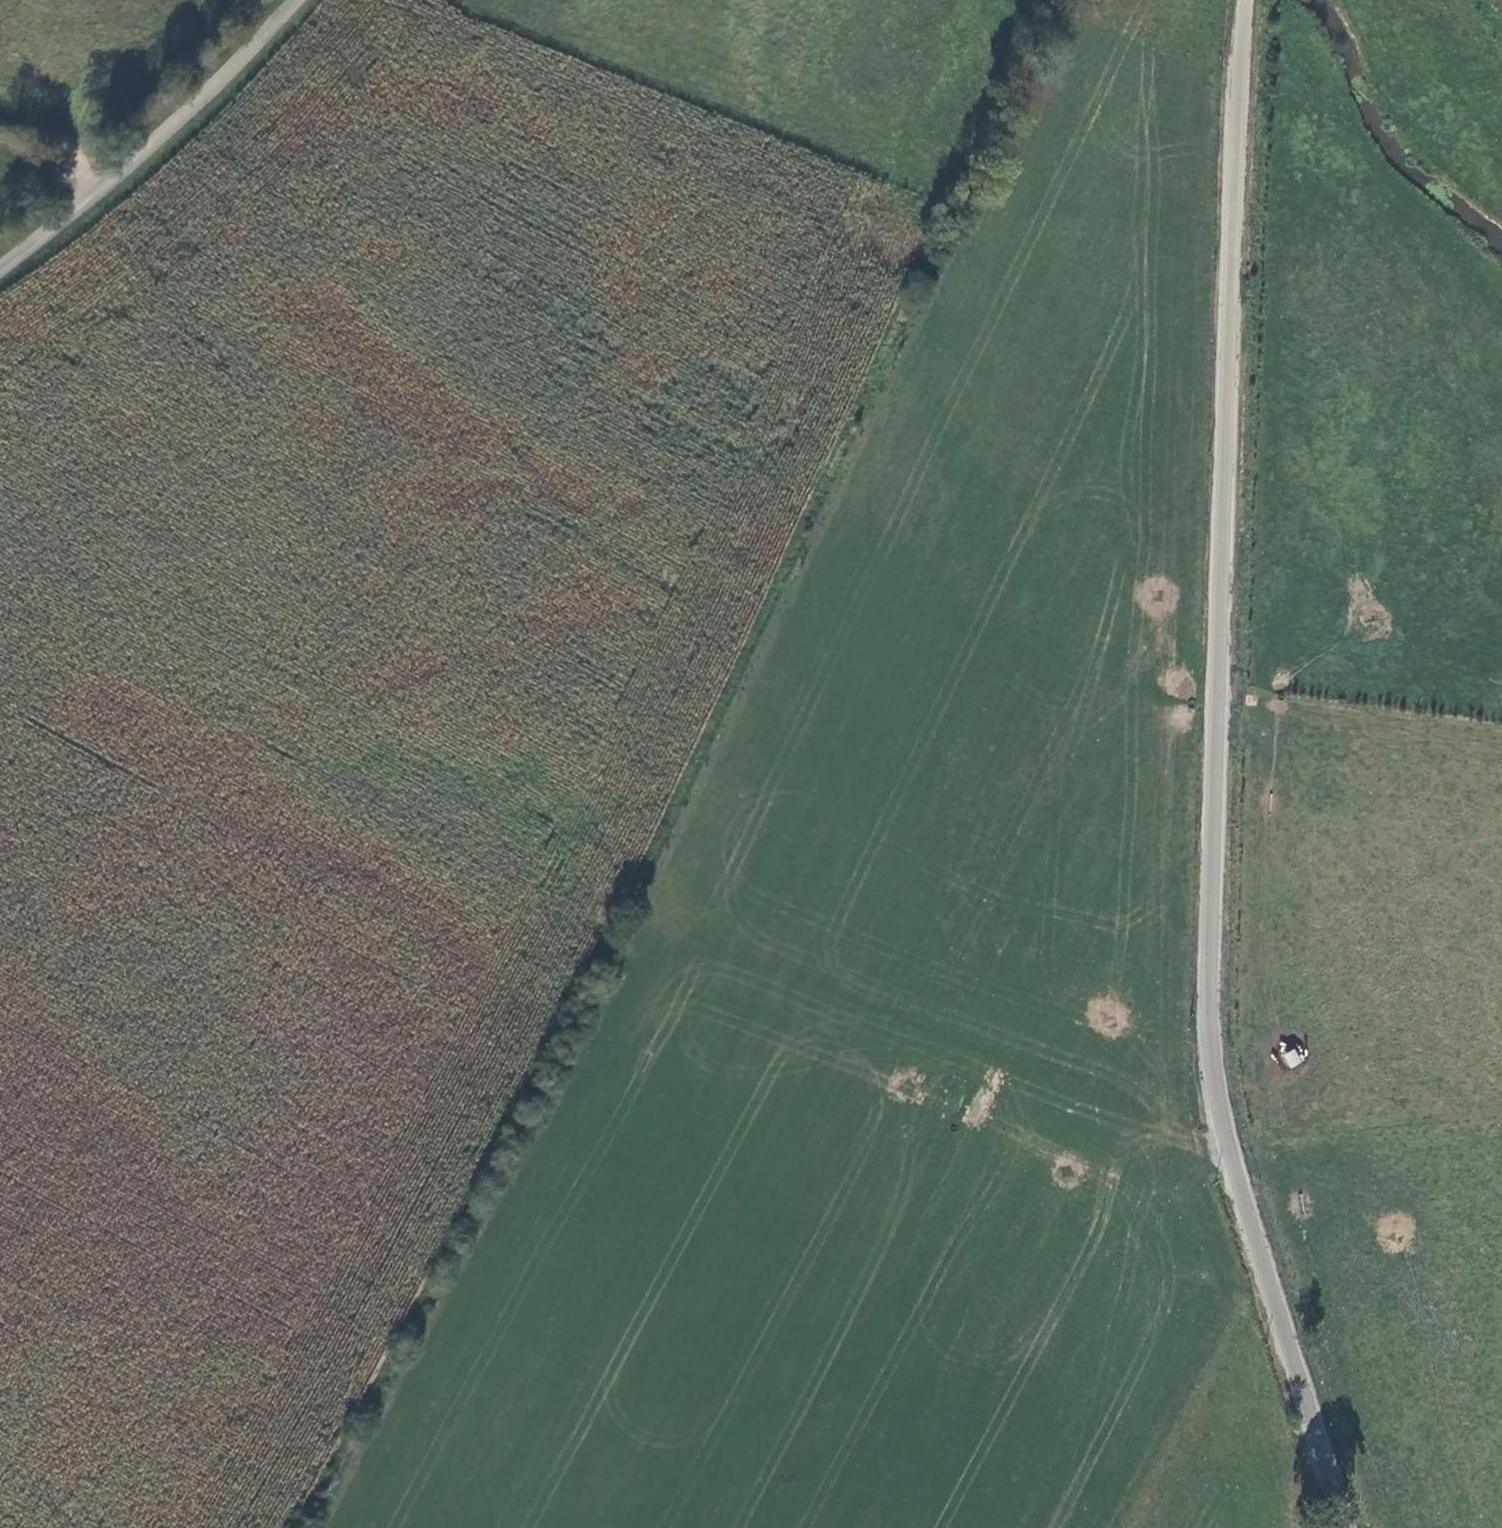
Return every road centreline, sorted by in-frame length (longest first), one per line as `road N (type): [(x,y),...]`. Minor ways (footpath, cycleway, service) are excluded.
road 1 (unclassified): [(1245,0),(1208,1012),(1232,1165),(1342,1527)]
road 2 (unclassified): [(287,0),(241,60),(0,266)]

